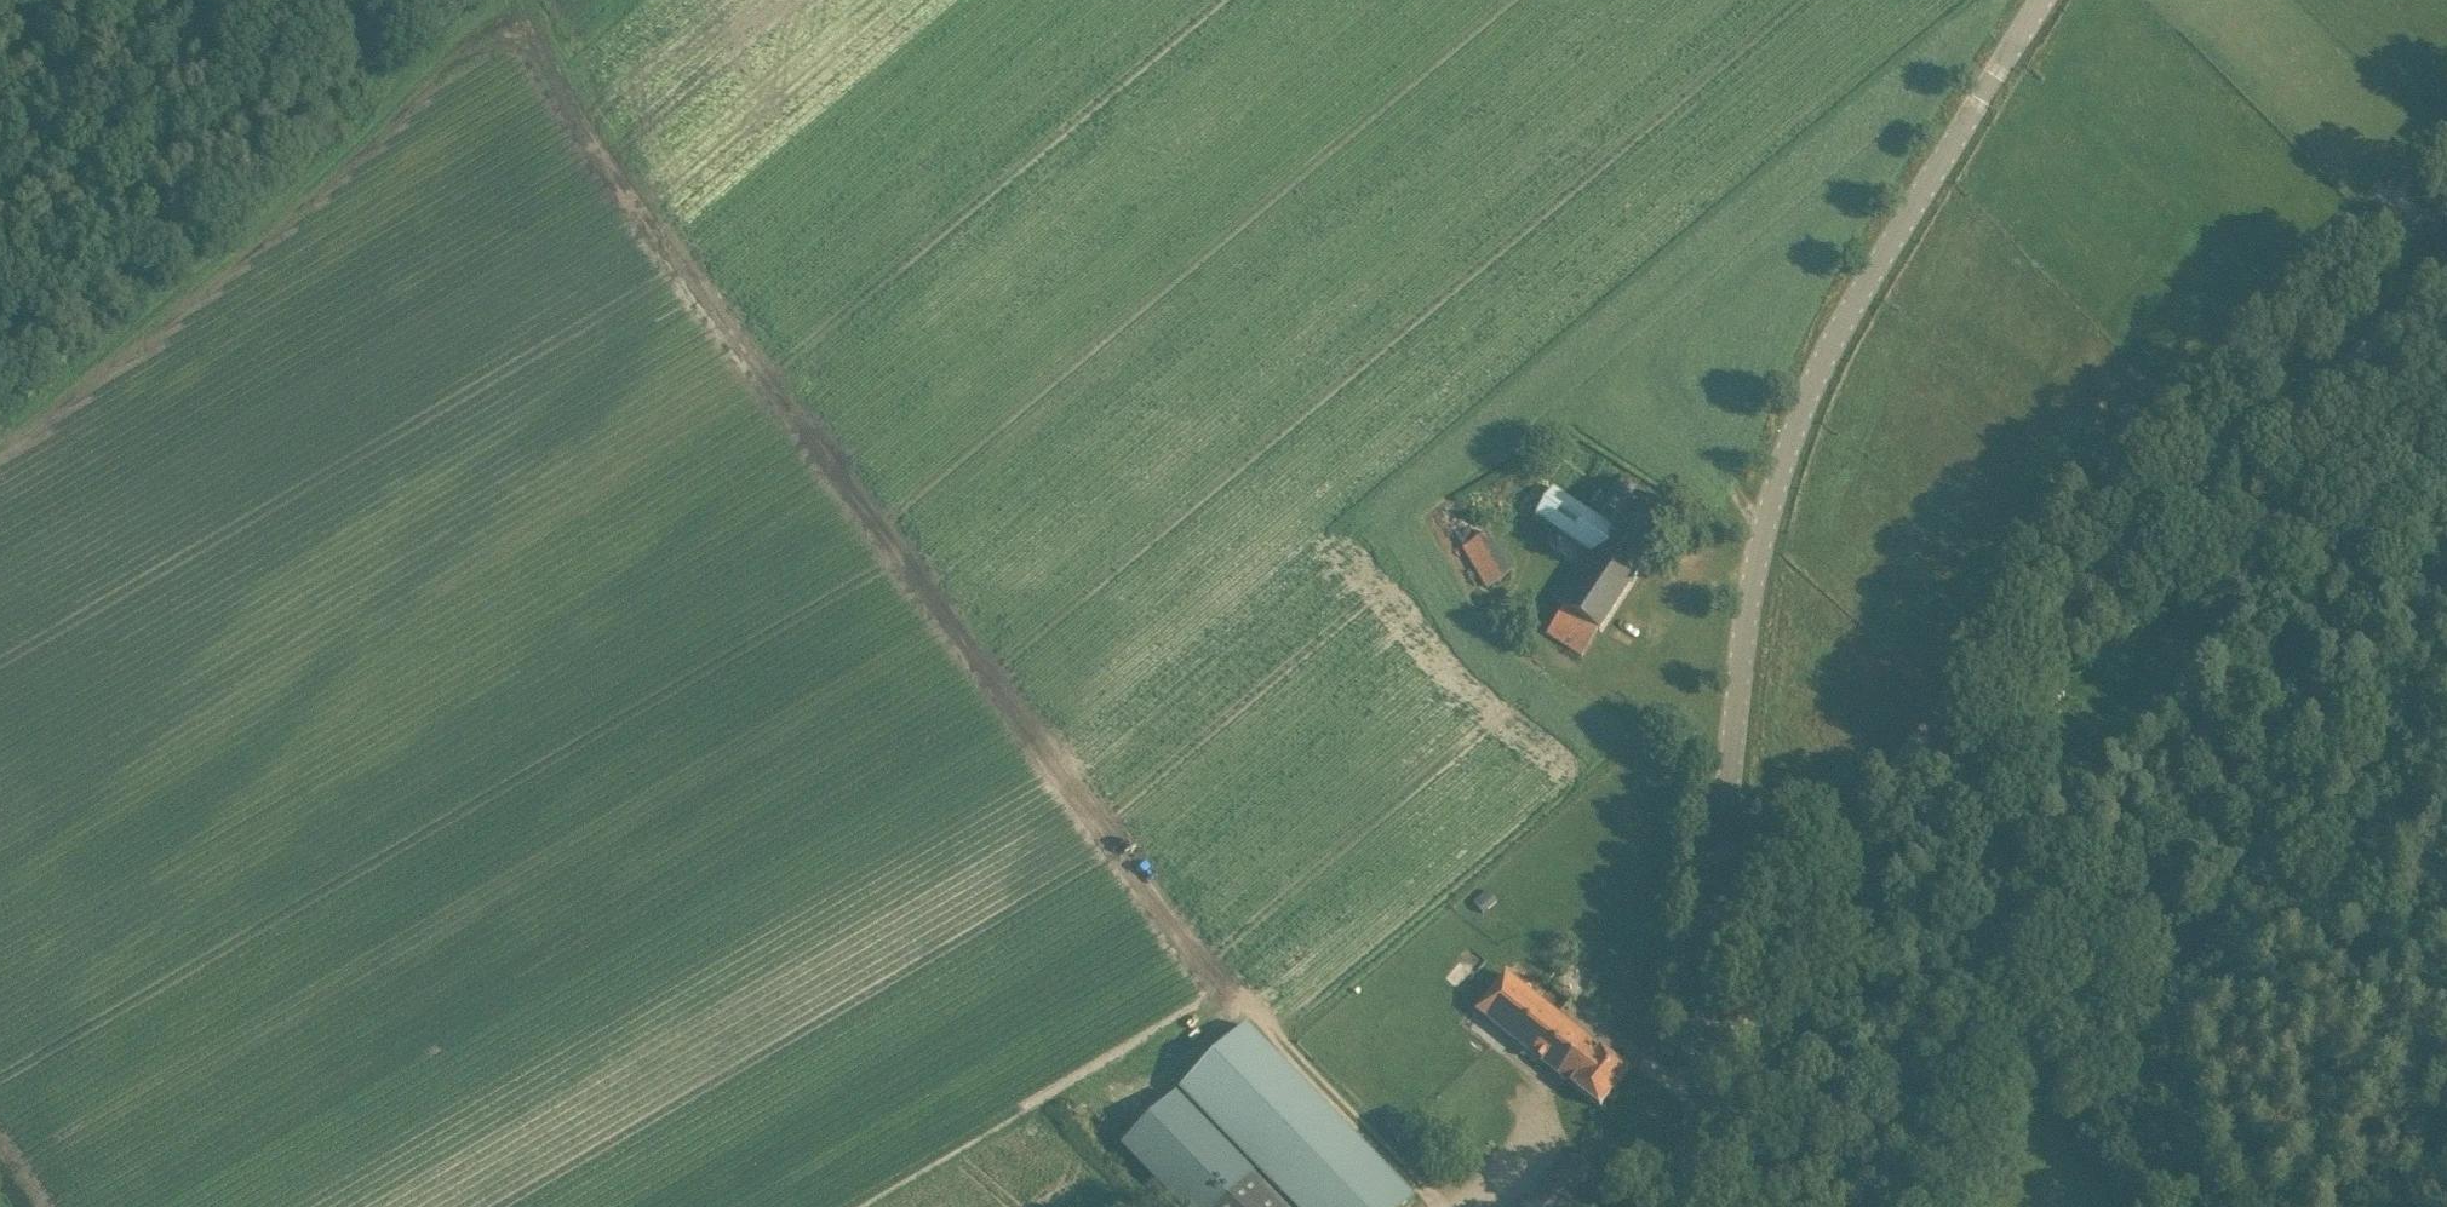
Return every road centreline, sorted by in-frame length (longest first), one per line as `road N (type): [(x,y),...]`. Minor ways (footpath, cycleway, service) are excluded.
road 1 (tertiary): [(1701,1089),(1745,627),(1772,500),(1811,389),(1873,271),(2037,0)]
road 2 (unclassified): [(1701,1089),(1893,779),(1990,655),(2347,377),(2446,281)]
road 3 (track): [(372,74),(272,0)]

